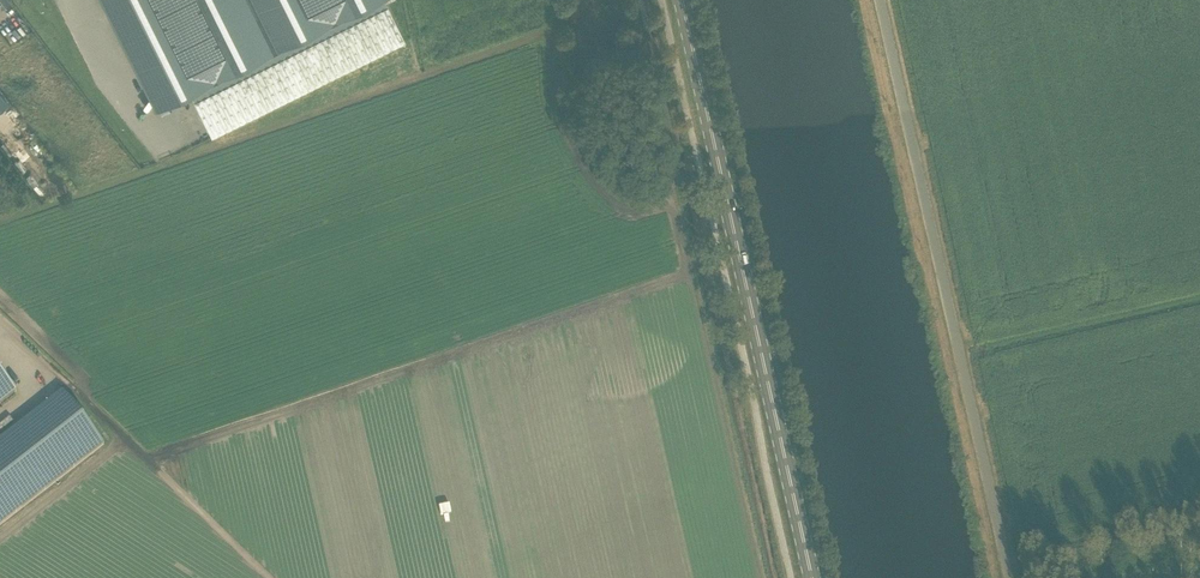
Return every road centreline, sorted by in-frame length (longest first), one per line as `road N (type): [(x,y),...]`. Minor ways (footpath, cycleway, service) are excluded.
road 1 (unclassified): [(1013,577),(880,0)]
road 2 (secondary): [(812,577),(682,0)]

